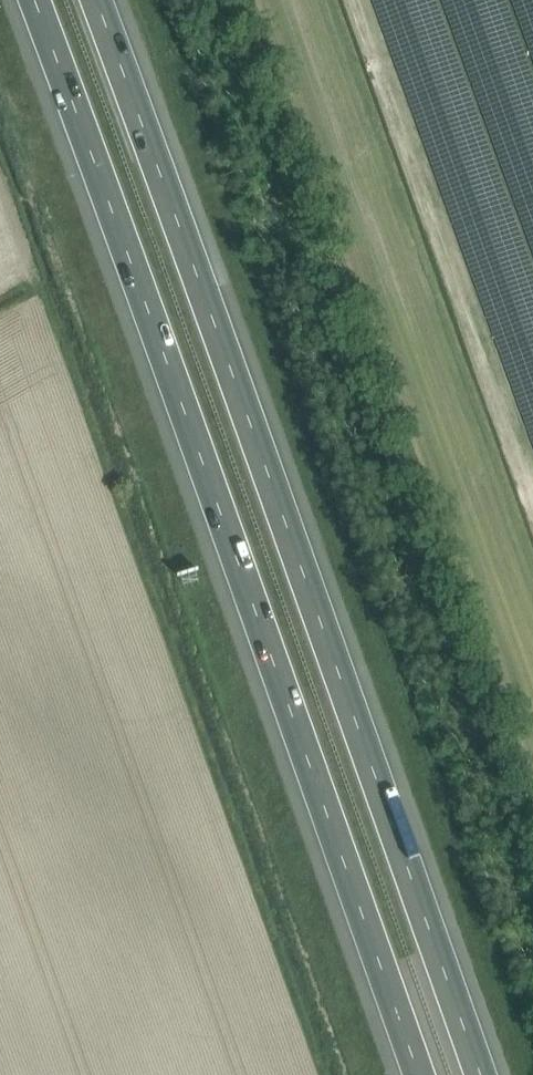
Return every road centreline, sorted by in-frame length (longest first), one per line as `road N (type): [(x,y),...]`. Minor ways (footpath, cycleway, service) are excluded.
road 1 (motorway): [(36,0),(420,1074)]
road 2 (motorway): [(479,1074),(96,0)]

